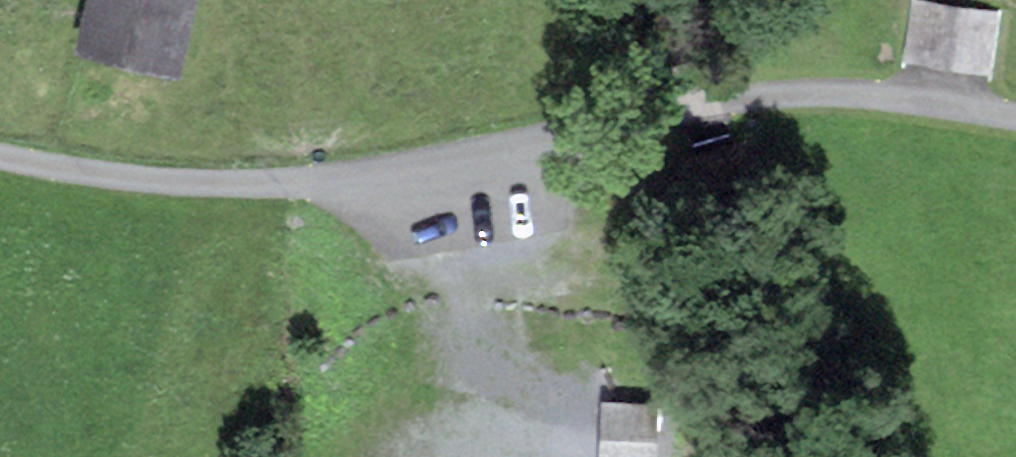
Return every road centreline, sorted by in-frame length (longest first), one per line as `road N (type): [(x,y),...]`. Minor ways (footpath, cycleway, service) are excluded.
road 1 (tertiary): [(0,157),(176,184),(289,182),(471,159)]
road 2 (track): [(417,164),(467,313),(474,367),(490,390),(576,421),(578,456)]
road 3 (unclassified): [(1015,120),(912,103),(763,97)]
road 4 (unclassified): [(643,115),(471,159)]
road 5 (unclassified): [(643,115),(763,97)]

